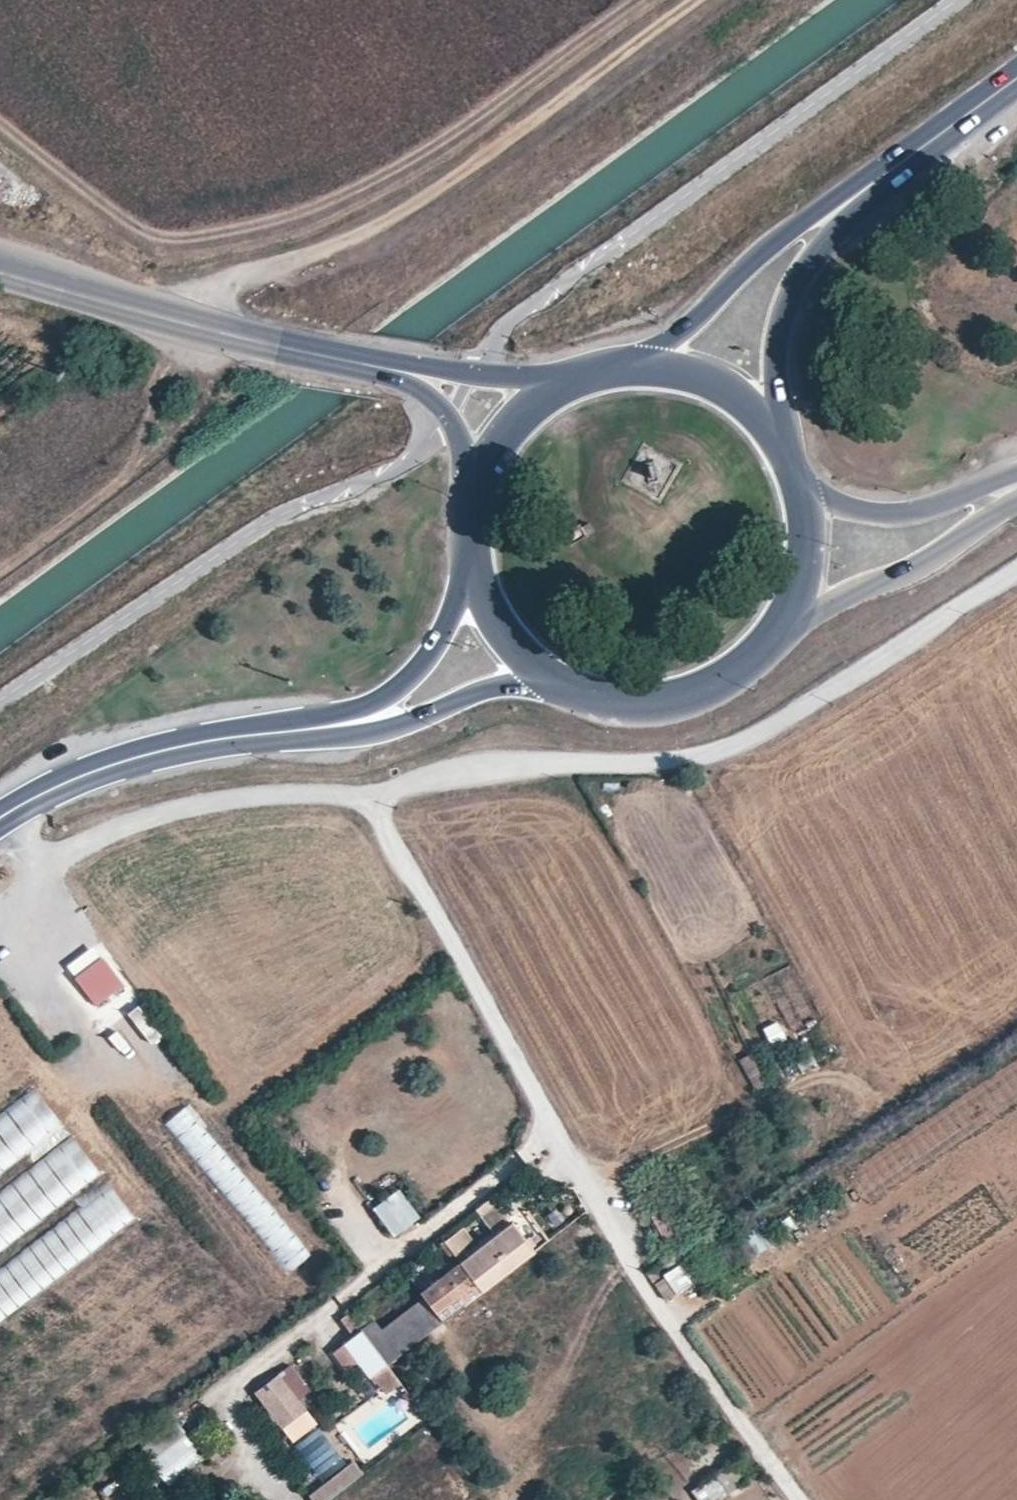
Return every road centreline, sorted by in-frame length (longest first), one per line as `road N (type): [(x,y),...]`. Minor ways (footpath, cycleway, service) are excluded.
road 1 (track): [(11,809),(39,858),(214,799),(373,794),(468,769),(692,757),(746,741),(1016,564)]
road 2 (track): [(373,794),(668,1322),(803,1499)]
road 3 (track): [(189,318),(220,280),(396,221),(702,0)]
road 4 (secondary): [(0,817),(124,761),(369,720)]
road 5 (secondary): [(859,197),(799,228),(670,343),(630,364)]
road 6 (tertiary): [(774,628),(908,568),(1016,501)]
road 7 (secondary): [(775,437),(772,362),(793,288),(859,197)]
road 8 (tertiary): [(0,262),(242,333)]
road 9 (secondary): [(549,677),(596,696),(646,700),(695,689),(739,664),(774,628)]
road 10 (tertiary): [(1016,468),(926,509),(893,514),(826,498),(795,479)]
road 11 (secondary): [(1016,80),(859,197)]
road 12 (secondary): [(469,564),(414,672),(381,696),(369,720)]
road 13 (secondary): [(369,720),(394,724),(485,689),(549,677)]
road 14 (tertiary): [(560,381),(388,363)]
road 15 (secondary): [(775,437),(707,380),(630,364)]
road 16 (secondary): [(774,628),(802,556),(795,479)]
road 17 (tertiary): [(388,363),(444,410),(473,484)]
road 18 (tertiary): [(388,363),(242,333)]
road 19 (secondary): [(469,564),(497,629),(549,677)]
road 20 (secondary): [(560,381),(506,423),(473,484)]

